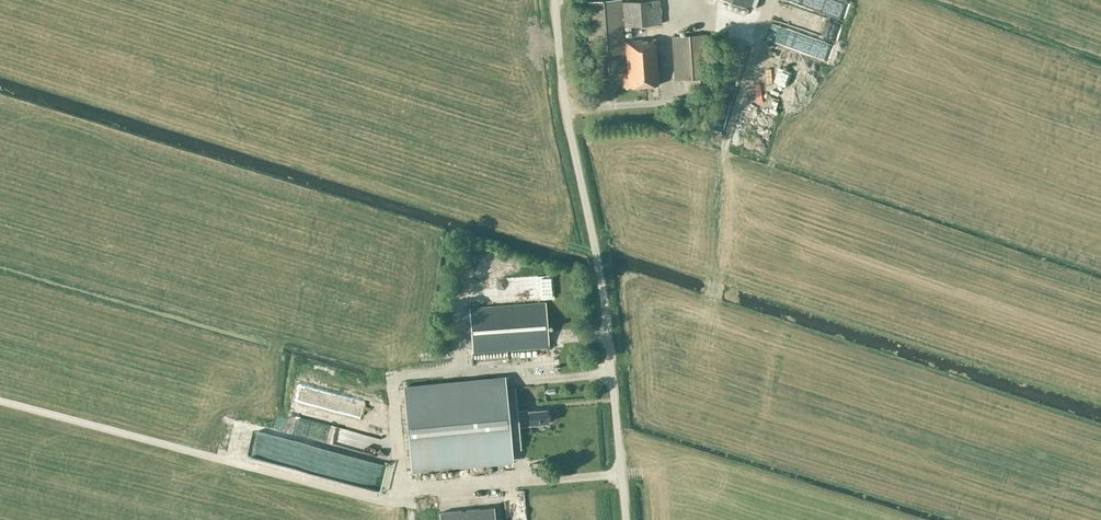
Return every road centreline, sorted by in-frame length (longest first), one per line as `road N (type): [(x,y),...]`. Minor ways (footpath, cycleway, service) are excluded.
road 1 (unclassified): [(625,519),(602,287),(570,151),(550,0)]

